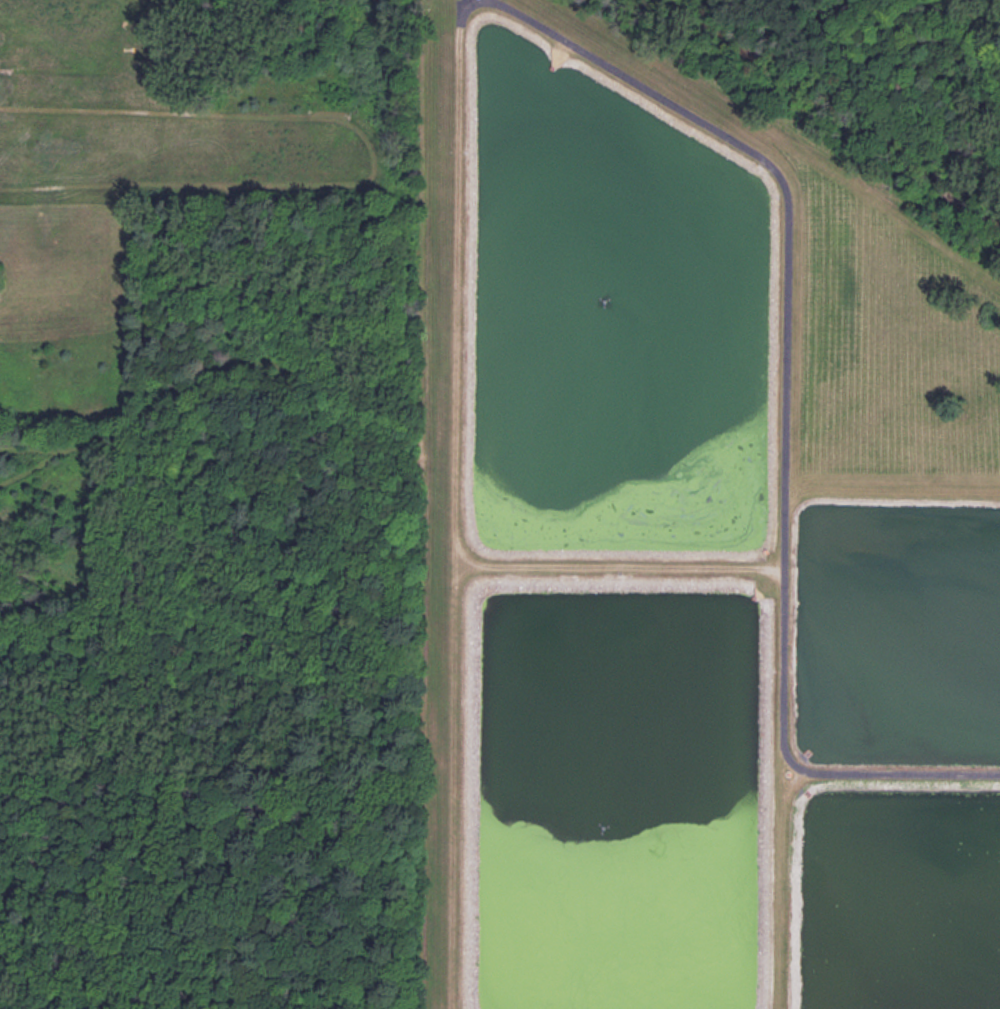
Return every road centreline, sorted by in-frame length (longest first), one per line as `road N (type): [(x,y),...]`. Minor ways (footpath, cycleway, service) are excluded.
road 1 (track): [(999,774),(816,773),(785,757),(787,189),(743,147),(483,0)]

